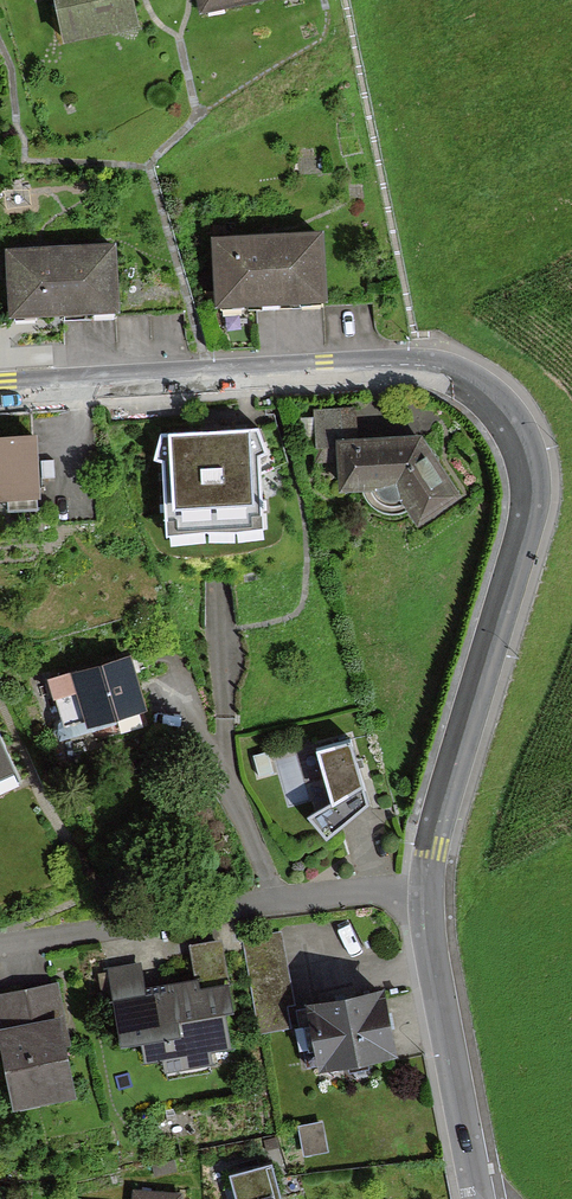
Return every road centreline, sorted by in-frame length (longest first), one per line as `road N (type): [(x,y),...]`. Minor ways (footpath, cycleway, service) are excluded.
road 1 (residential): [(0,388),(397,364),(459,376),(489,400),(527,468),(528,506),(438,812),(425,886)]
road 2 (residential): [(425,886),(0,945)]
road 3 (residential): [(425,886),(479,1198)]

